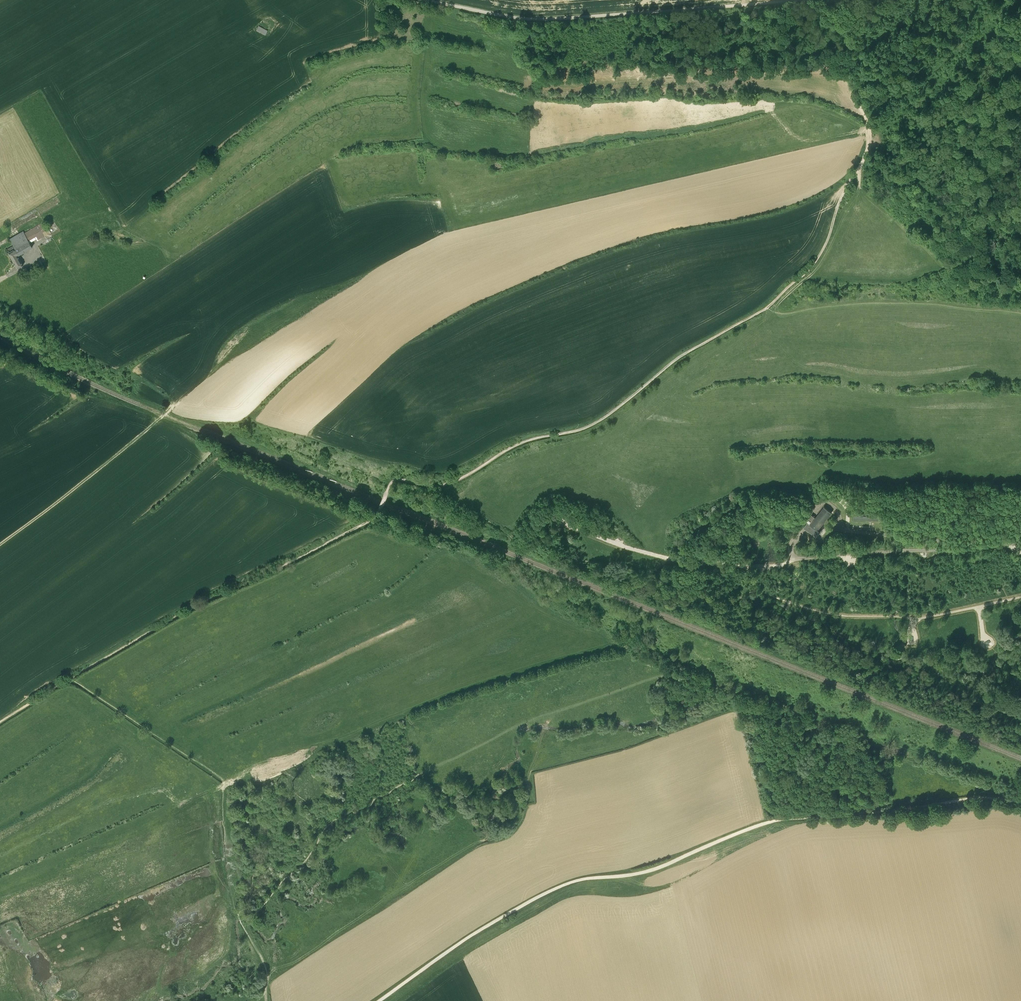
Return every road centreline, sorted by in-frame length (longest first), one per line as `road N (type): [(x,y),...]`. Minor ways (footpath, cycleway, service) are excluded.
road 1 (track): [(68,680),(197,605),(368,522),(394,481),(444,485),(519,444),(605,417),(808,271),(859,168)]
road 2 (track): [(1020,804),(977,797),(779,820),(651,870),(579,880),(476,932),(379,1000)]
road 3 (unclassified): [(427,0),(536,19),(800,0)]
road 4 (track): [(562,524),(684,561),(766,567),(794,559)]
road 5 (track): [(0,543),(172,402)]
road 6 (track): [(859,168),(870,130),(857,95),(854,46),(865,22),(890,0)]

